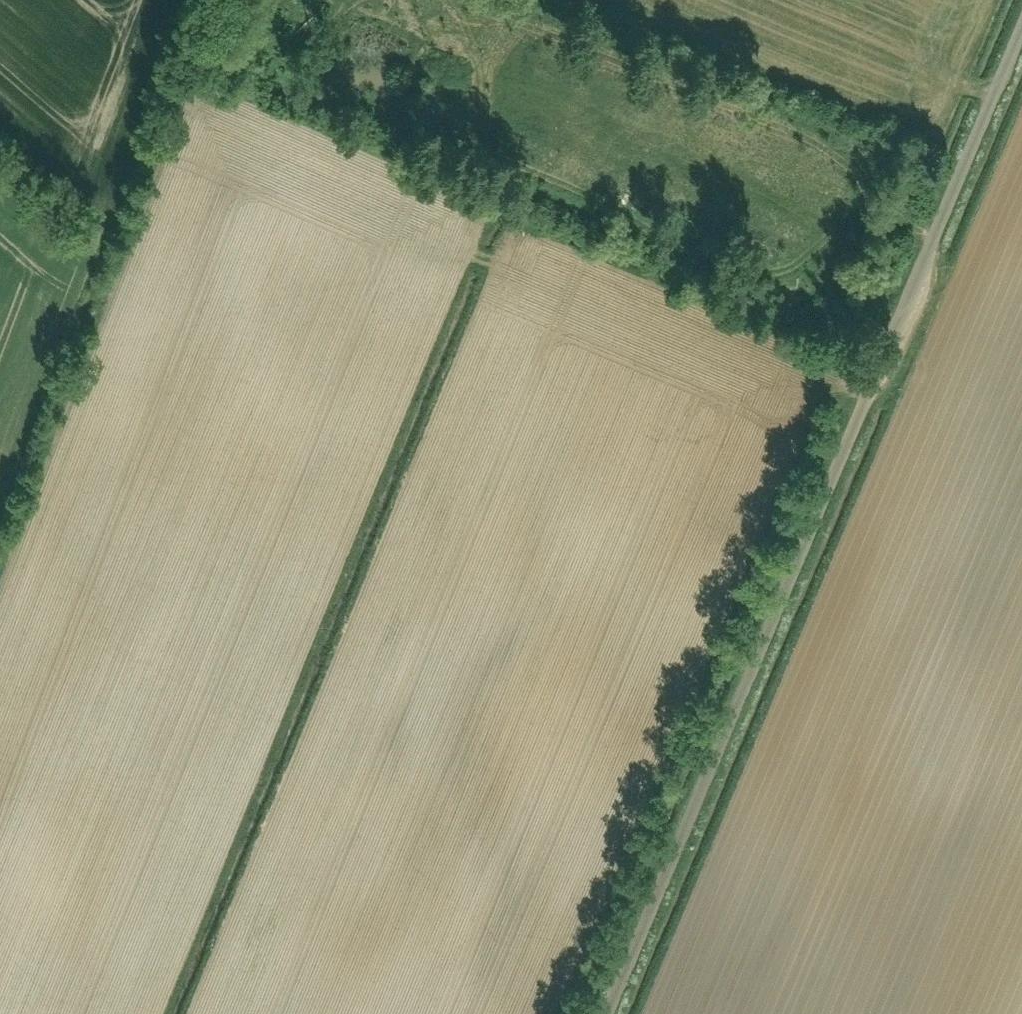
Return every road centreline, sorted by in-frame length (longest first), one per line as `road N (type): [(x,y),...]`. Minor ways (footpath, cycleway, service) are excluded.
road 1 (residential): [(598,1013),(1021,4)]

